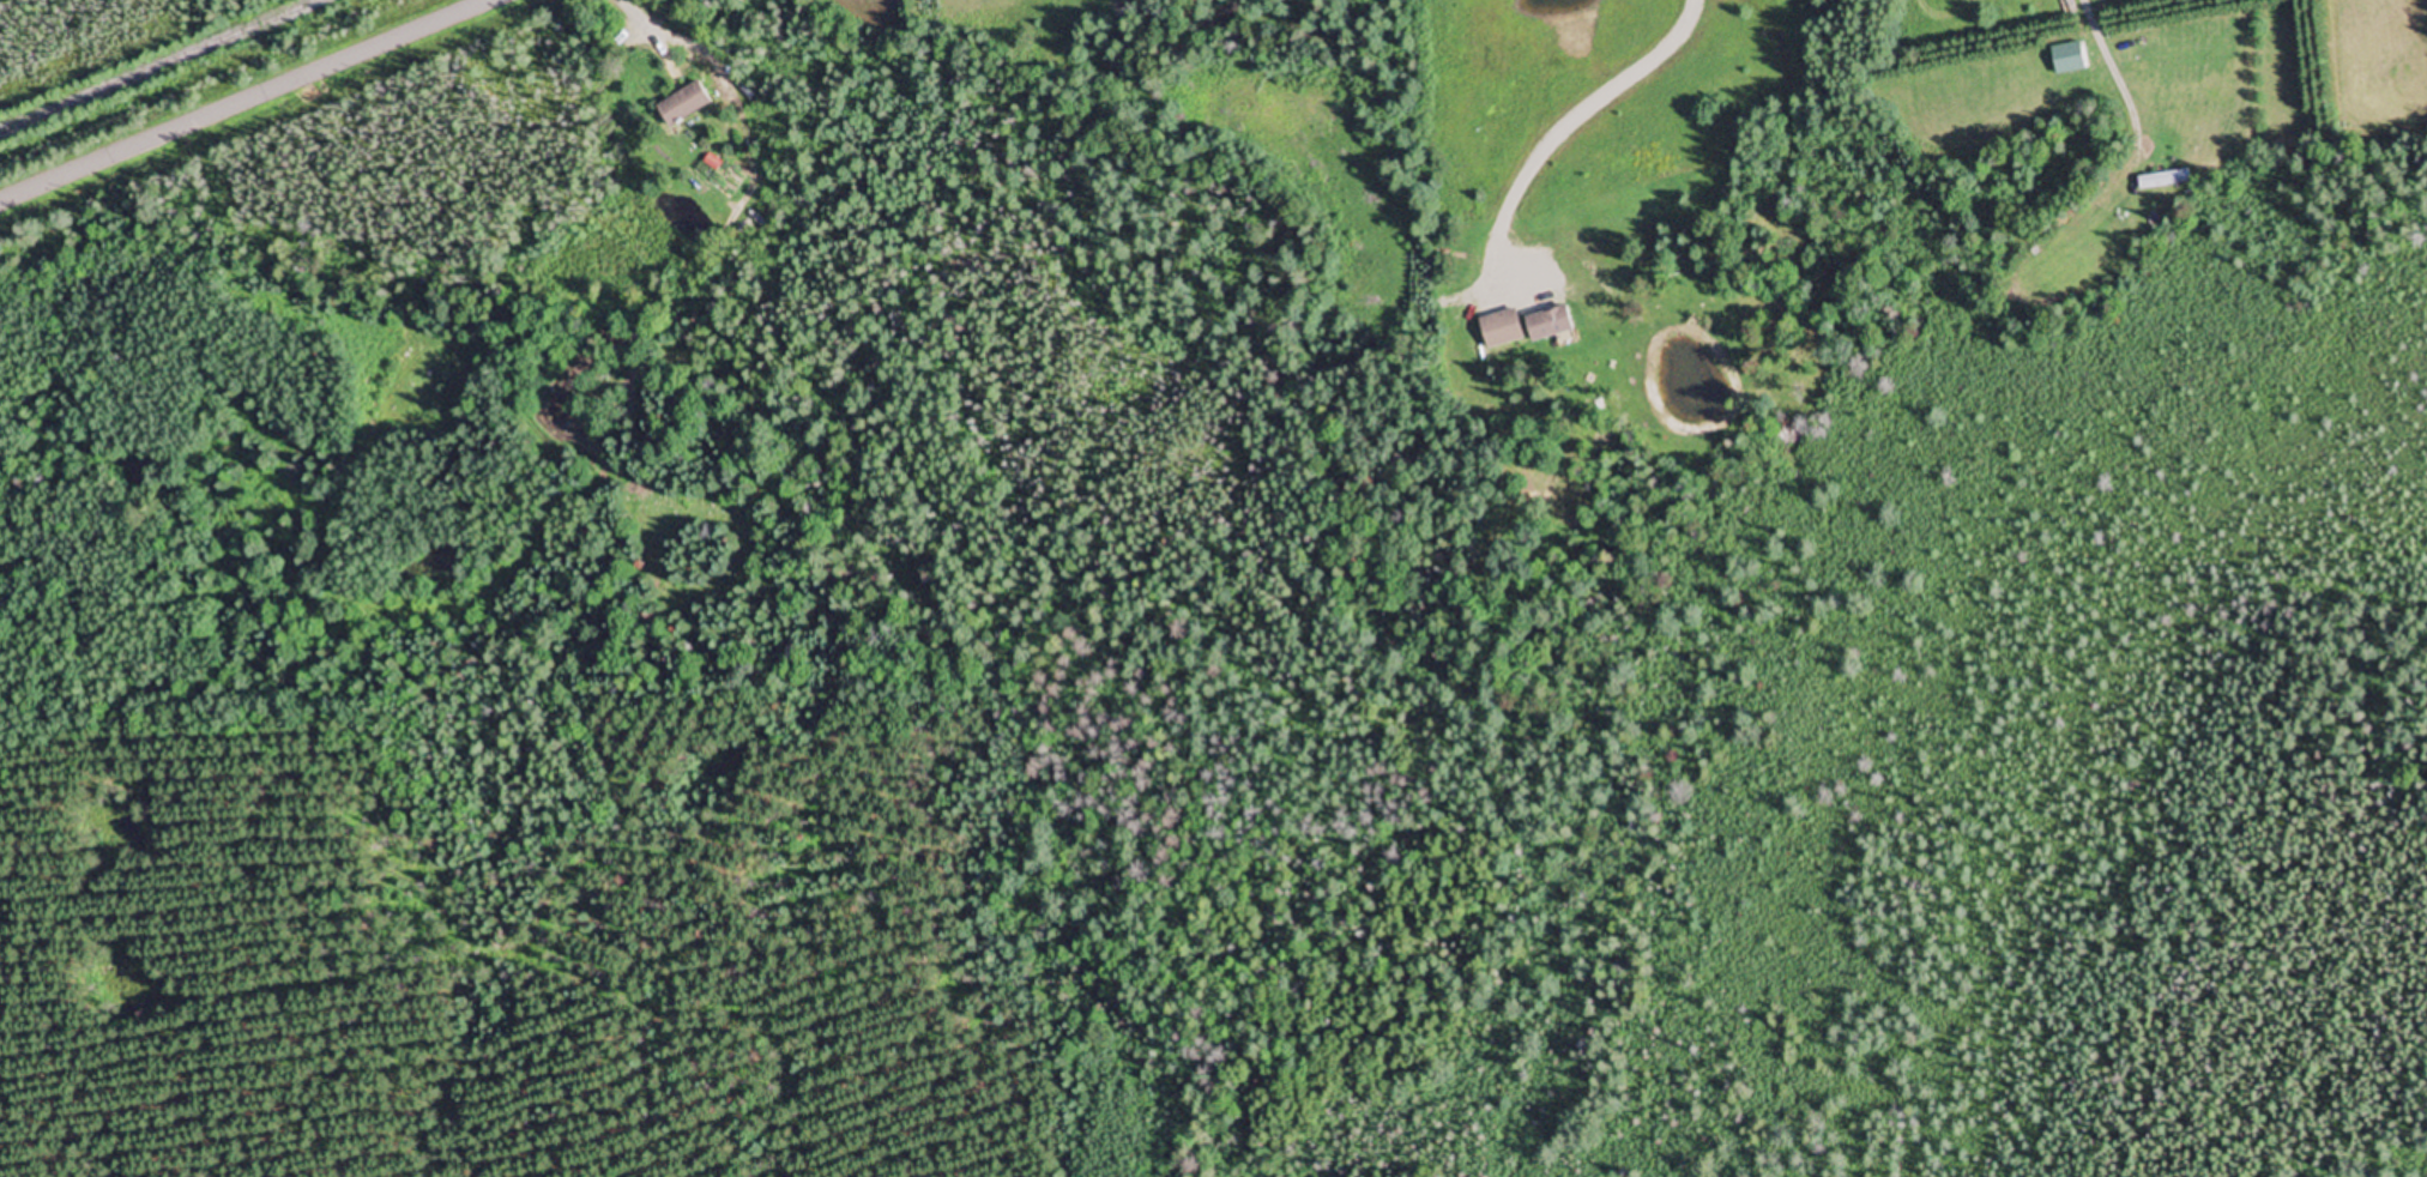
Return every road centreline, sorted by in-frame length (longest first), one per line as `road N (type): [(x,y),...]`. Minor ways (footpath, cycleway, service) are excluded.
road 1 (residential): [(491,0),(0,203)]

